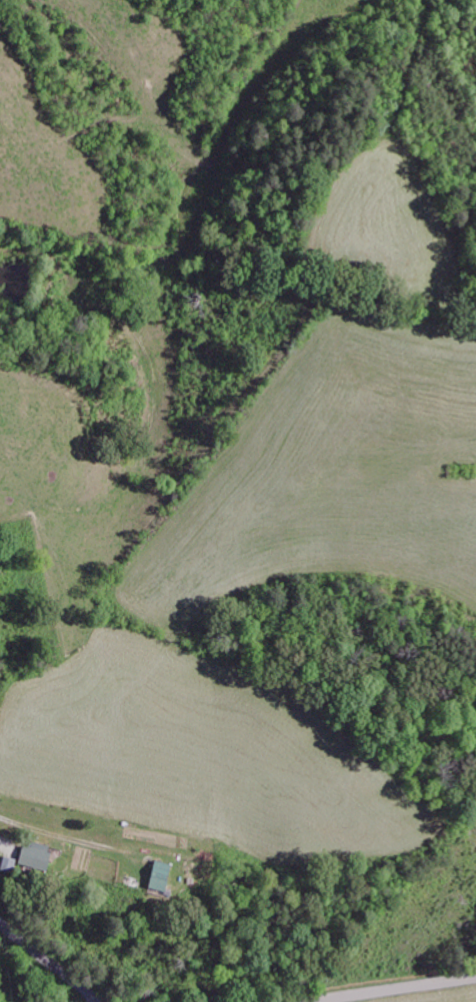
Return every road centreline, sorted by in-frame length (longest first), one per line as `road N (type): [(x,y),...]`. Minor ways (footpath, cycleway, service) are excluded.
road 1 (residential): [(308,1001),(475,978)]
road 2 (residential): [(99,1001),(0,923)]

